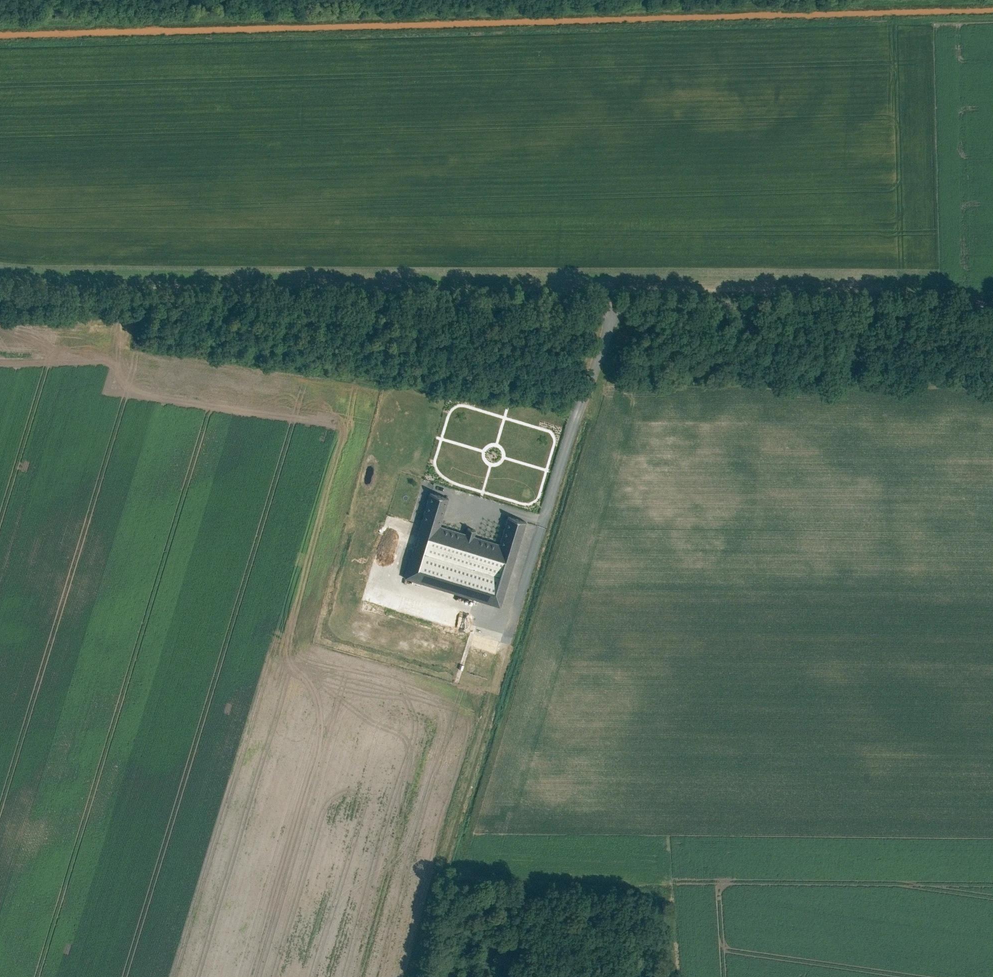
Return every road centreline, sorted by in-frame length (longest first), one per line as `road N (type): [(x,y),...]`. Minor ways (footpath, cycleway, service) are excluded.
road 1 (unclassified): [(0,296),(216,309),(992,306)]
road 2 (track): [(614,305),(506,639),(412,976)]

